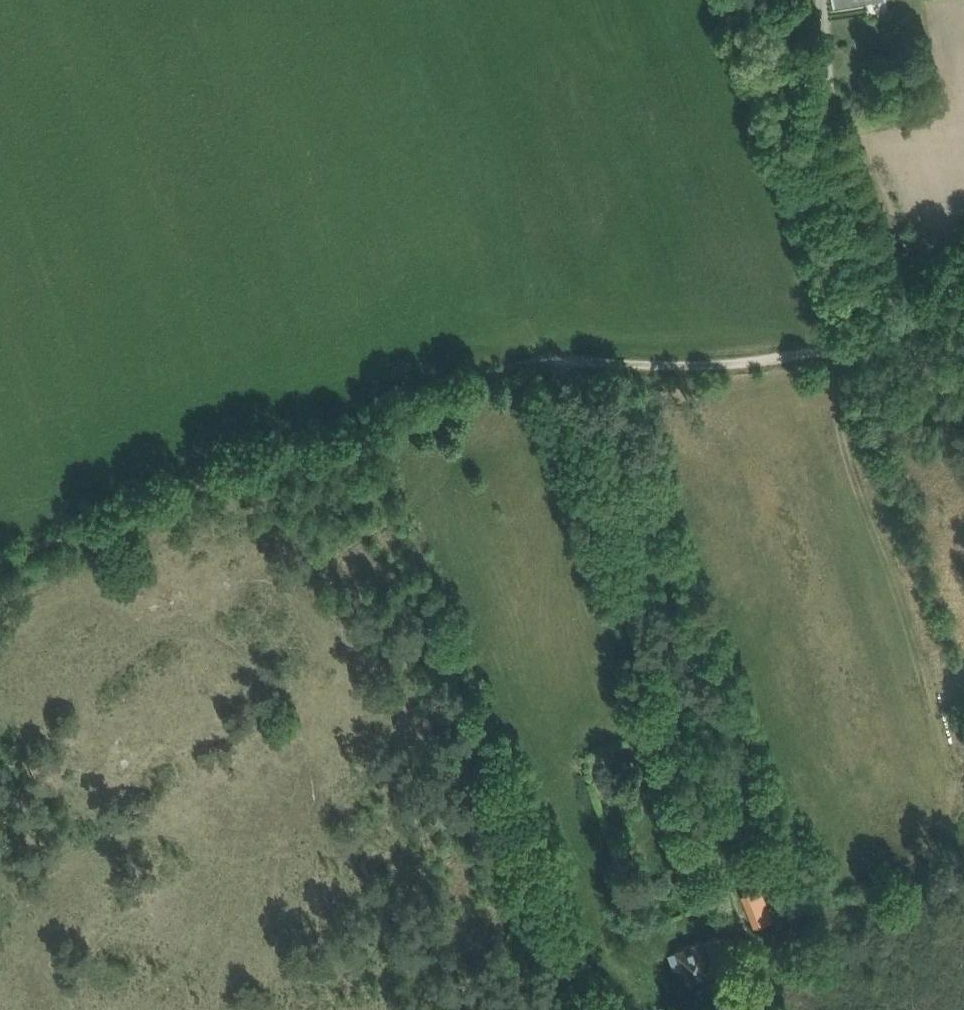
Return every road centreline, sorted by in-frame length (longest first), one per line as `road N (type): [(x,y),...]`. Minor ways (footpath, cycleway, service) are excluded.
road 1 (track): [(963,281),(863,339),(826,349),(663,371),(524,360),(405,400),(0,567)]

